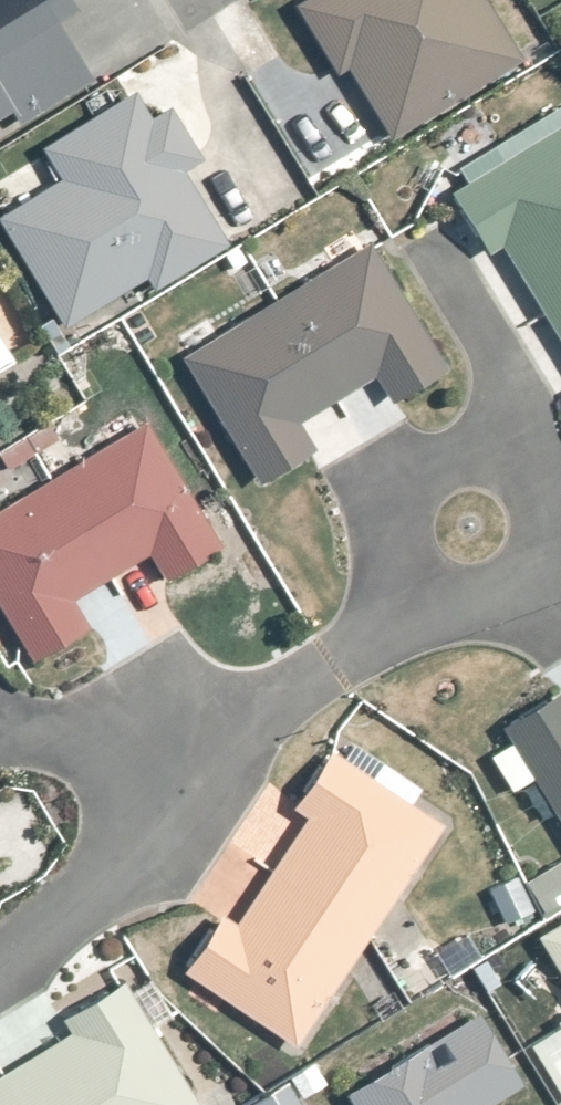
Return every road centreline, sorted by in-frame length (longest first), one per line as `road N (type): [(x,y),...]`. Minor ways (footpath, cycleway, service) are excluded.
road 1 (residential): [(153,764),(328,670),(396,623)]
road 2 (residential): [(0,967),(110,889),(153,764)]
road 3 (residential): [(396,623),(385,505),(409,475),(504,437)]
road 4 (residential): [(433,241),(512,373),(504,437)]
road 5 (residential): [(396,623),(560,560)]
road 6 (residential): [(0,734),(153,764)]

